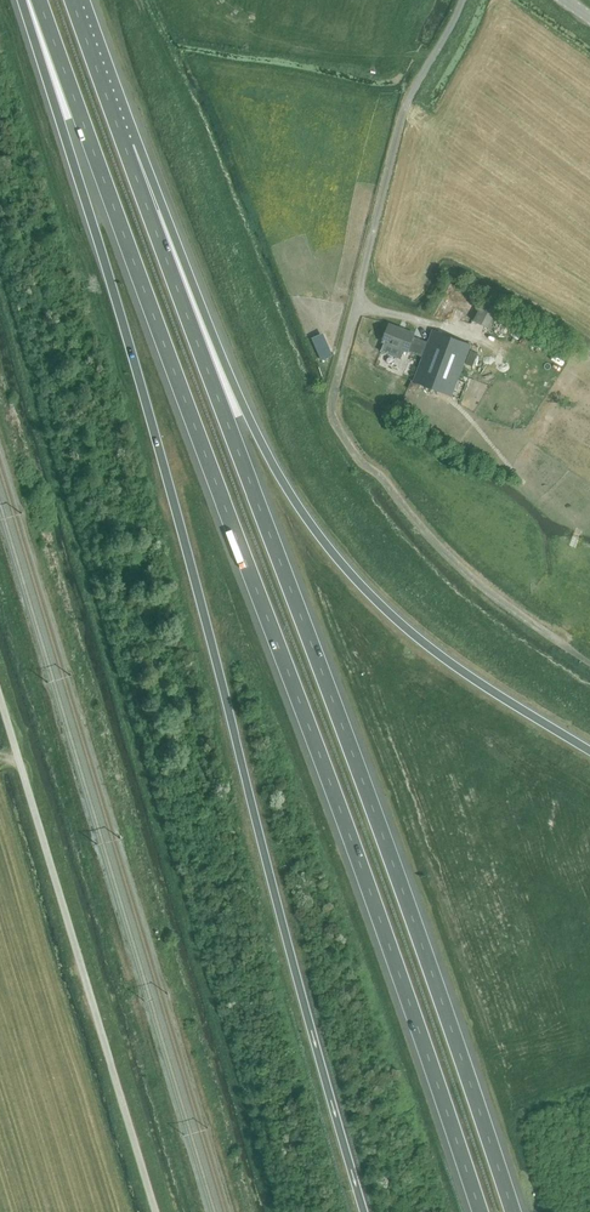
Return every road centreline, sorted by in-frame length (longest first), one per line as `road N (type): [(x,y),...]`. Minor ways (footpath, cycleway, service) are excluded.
road 1 (motorway): [(40,0),(358,856),(479,1211)]
road 2 (motorway): [(22,0),(166,473),(364,1211)]
road 3 (motorway): [(514,1211),(384,834),(107,97)]
road 4 (motorway): [(589,751),(452,664),(330,549),(251,422),(138,143),(107,97)]
road 5 (unclassified): [(580,657),(447,554),(357,457),(332,414),(401,123),(463,0)]

